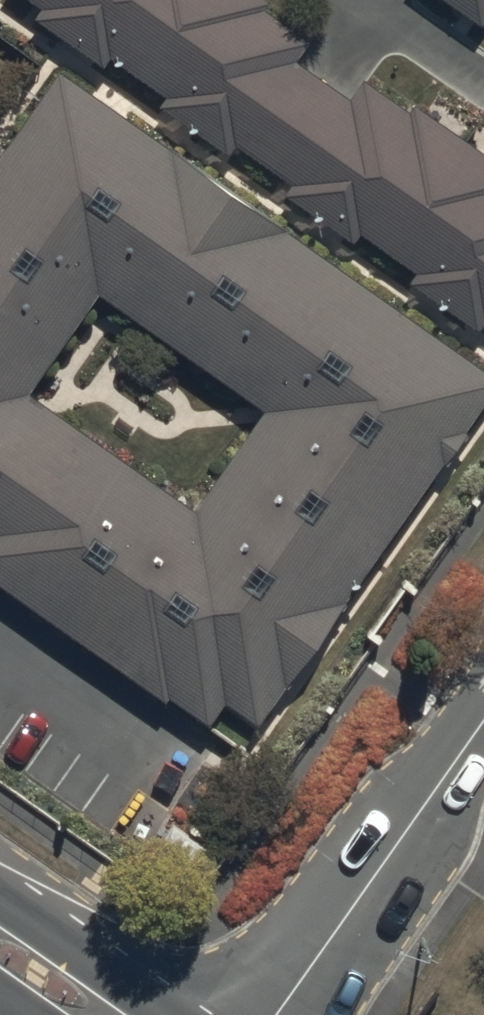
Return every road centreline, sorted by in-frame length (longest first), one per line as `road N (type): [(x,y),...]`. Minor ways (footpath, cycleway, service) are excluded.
road 1 (residential): [(271,1014),(483,716)]

